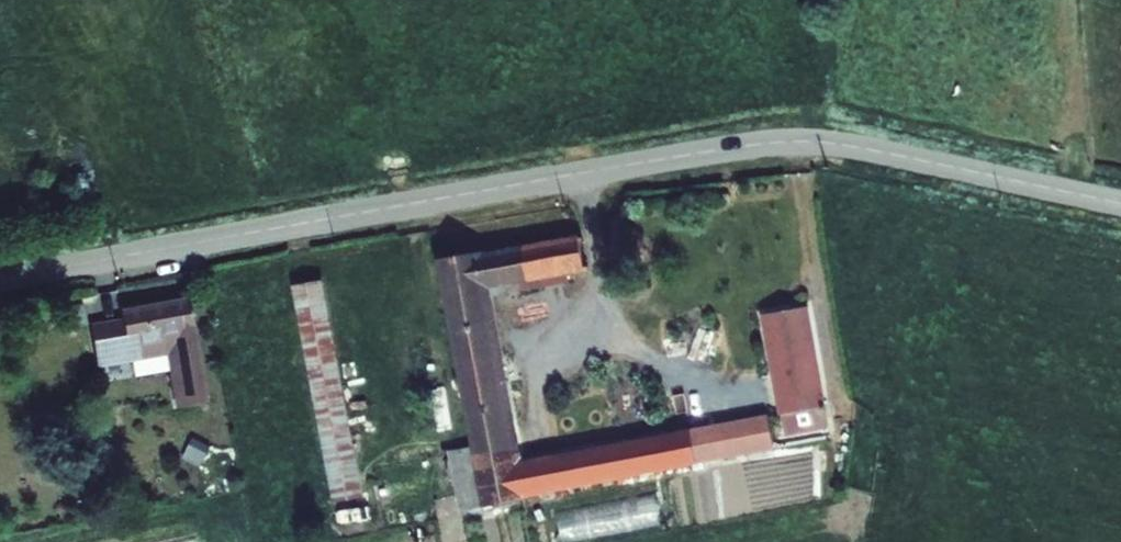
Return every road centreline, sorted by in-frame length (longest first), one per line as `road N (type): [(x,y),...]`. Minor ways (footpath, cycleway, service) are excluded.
road 1 (tertiary): [(0,279),(774,141),(863,149),(1120,204)]

